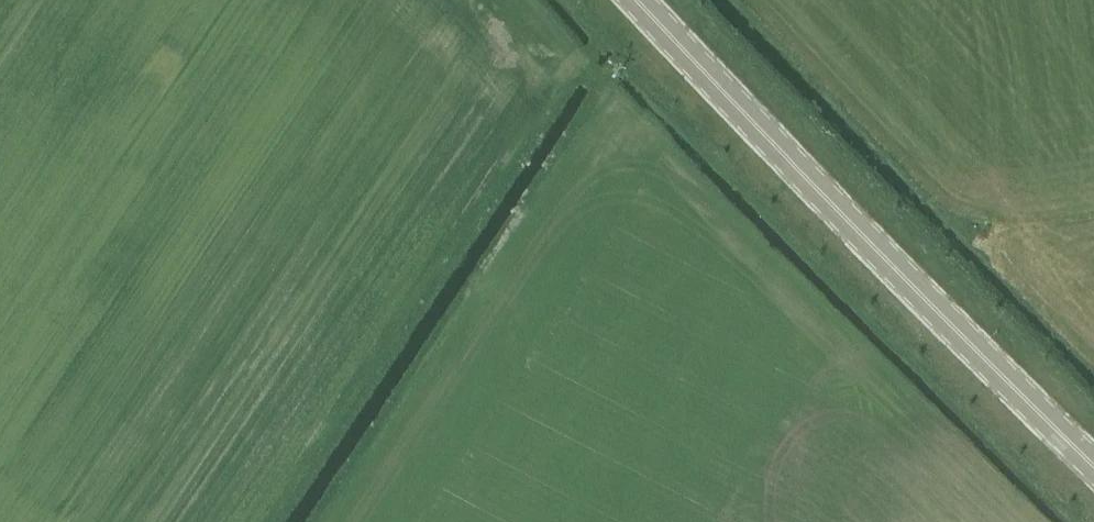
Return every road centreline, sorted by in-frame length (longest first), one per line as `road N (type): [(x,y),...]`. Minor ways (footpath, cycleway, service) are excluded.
road 1 (primary): [(639,0),(995,377),(1093,470)]

